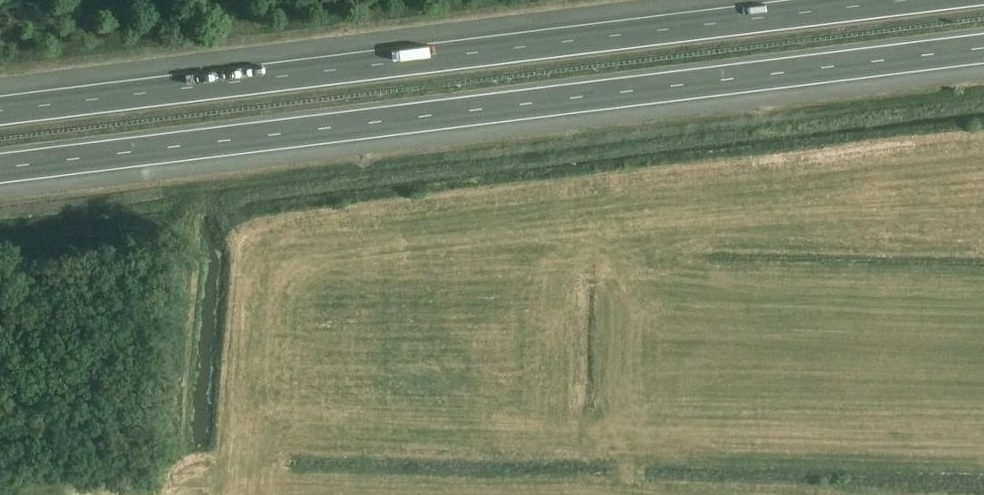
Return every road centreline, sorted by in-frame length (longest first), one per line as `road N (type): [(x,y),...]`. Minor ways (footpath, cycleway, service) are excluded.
road 1 (motorway): [(0,168),(983,48)]
road 2 (motorway): [(907,0),(0,111)]

